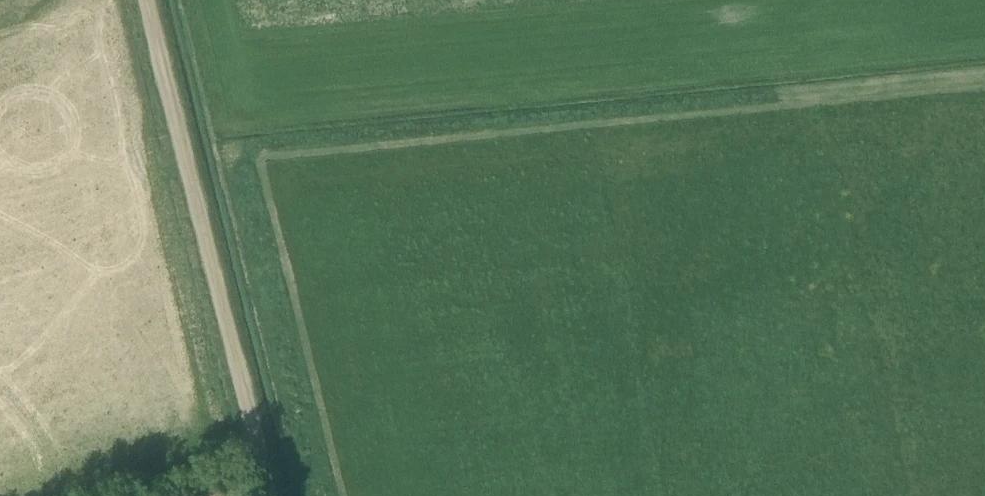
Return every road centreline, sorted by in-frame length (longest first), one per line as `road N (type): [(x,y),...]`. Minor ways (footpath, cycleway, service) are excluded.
road 1 (track): [(144,0),(267,495)]

